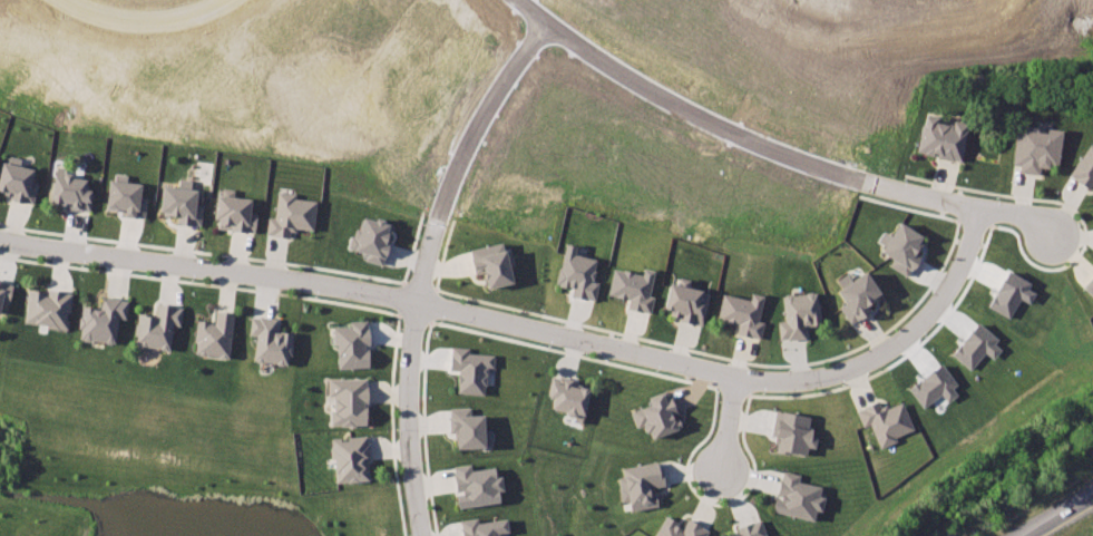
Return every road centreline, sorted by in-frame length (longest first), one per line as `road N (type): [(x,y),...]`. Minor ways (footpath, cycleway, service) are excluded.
road 1 (residential): [(0,241),(315,282),(735,377),(784,382),(830,376)]
road 2 (residential): [(513,0),(603,70),(670,107),(856,177)]
road 3 (residential): [(438,218),(407,389),(421,535)]
road 4 (residential): [(830,376),(911,334),(967,254),(977,206)]
road 5 (residential): [(438,218),(540,27)]
road 6 (residential): [(1056,240),(1027,215),(856,177)]
road 7 (residential): [(49,0),(96,22),(148,29),(175,27),(233,0)]

